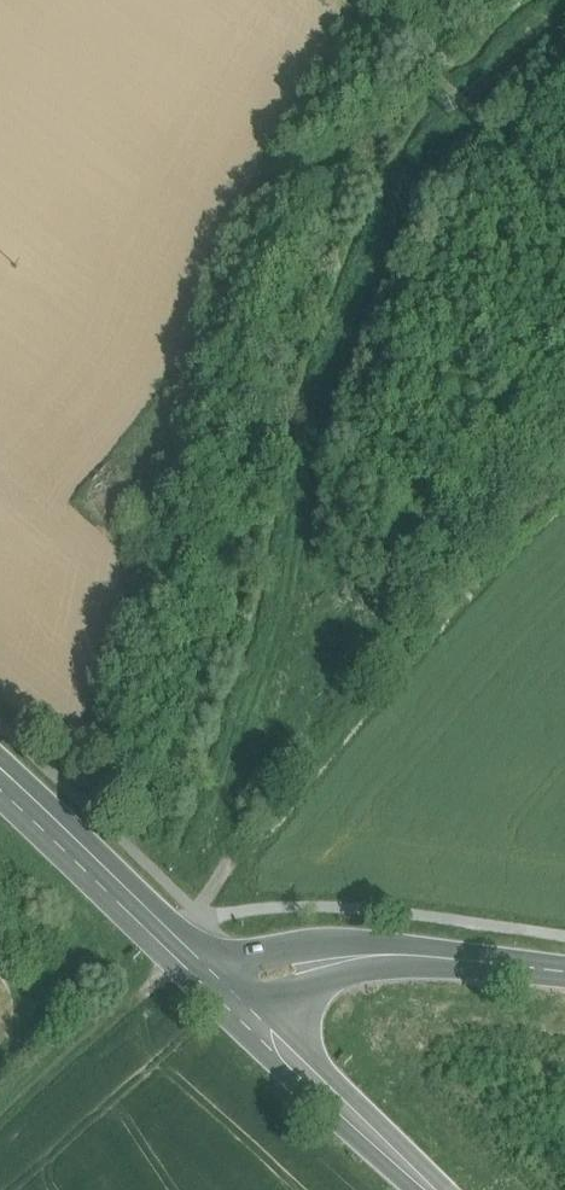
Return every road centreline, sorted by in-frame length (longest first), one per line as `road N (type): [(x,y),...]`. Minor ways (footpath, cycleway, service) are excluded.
road 1 (track): [(0,1126),(154,981),(198,913),(564,494)]
road 2 (secondary): [(233,993),(388,955),(564,973)]
road 3 (track): [(564,228),(461,97),(332,0)]
road 4 (secondary): [(233,993),(0,780)]
road 5 (secondary): [(436,1189),(233,993)]

